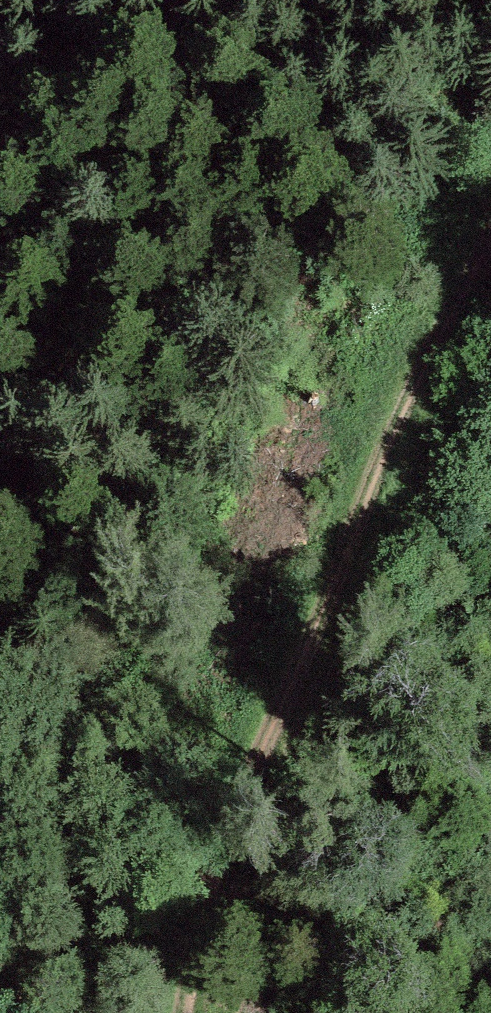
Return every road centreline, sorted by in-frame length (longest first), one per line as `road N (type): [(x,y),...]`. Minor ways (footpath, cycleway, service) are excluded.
road 1 (track): [(184,885),(313,649),(418,397),(490,254)]
road 2 (track): [(0,168),(244,0)]
road 3 (track): [(184,885),(157,1012)]

